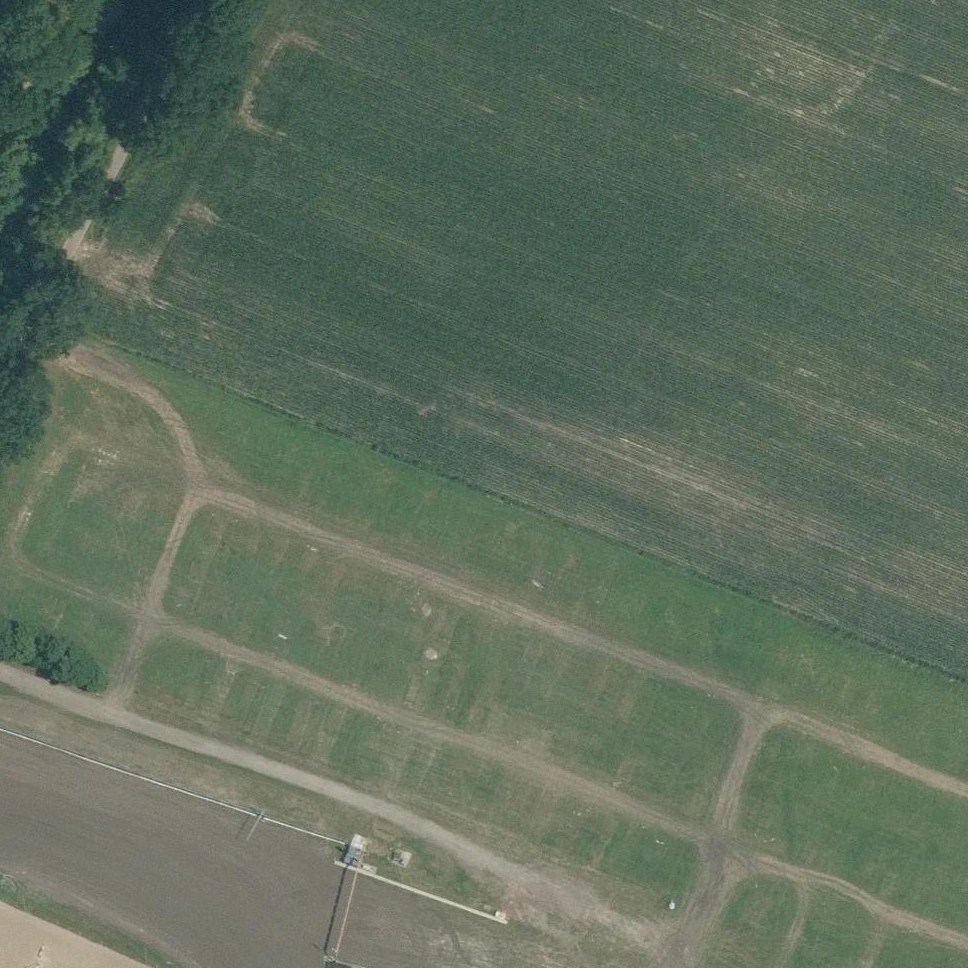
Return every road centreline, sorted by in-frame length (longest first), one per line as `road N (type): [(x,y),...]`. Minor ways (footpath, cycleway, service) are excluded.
road 1 (track): [(462,832),(0,664)]
road 2 (unclassified): [(0,323),(161,0)]

